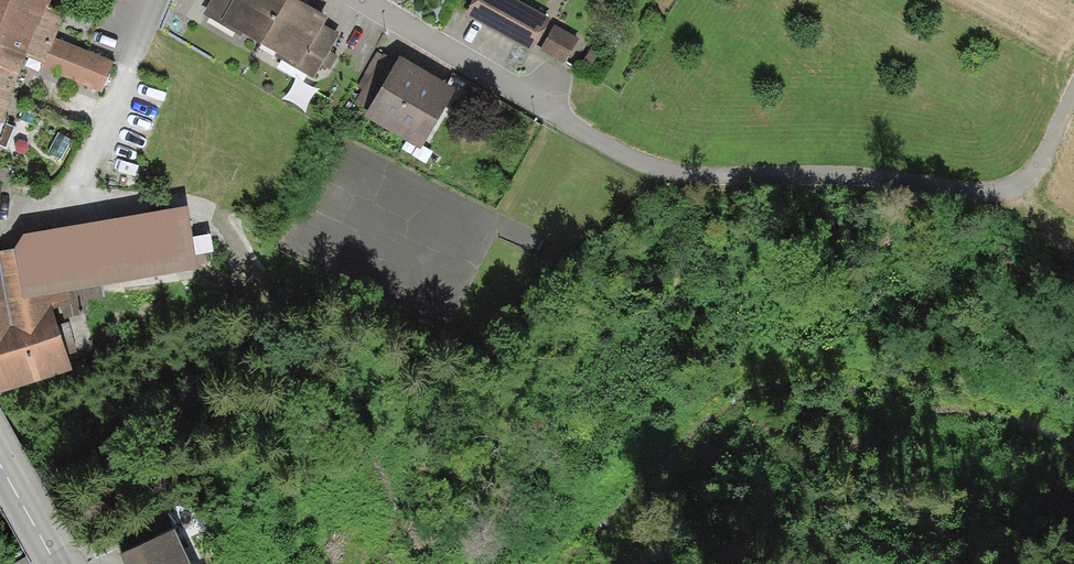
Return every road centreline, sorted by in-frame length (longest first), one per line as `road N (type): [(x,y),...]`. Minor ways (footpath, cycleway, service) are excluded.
road 1 (track): [(1004,192),(850,175),(706,177),(659,169),(598,140)]
road 2 (residential): [(598,140),(360,0)]
road 3 (track): [(1073,93),(1042,162),(1004,192)]

